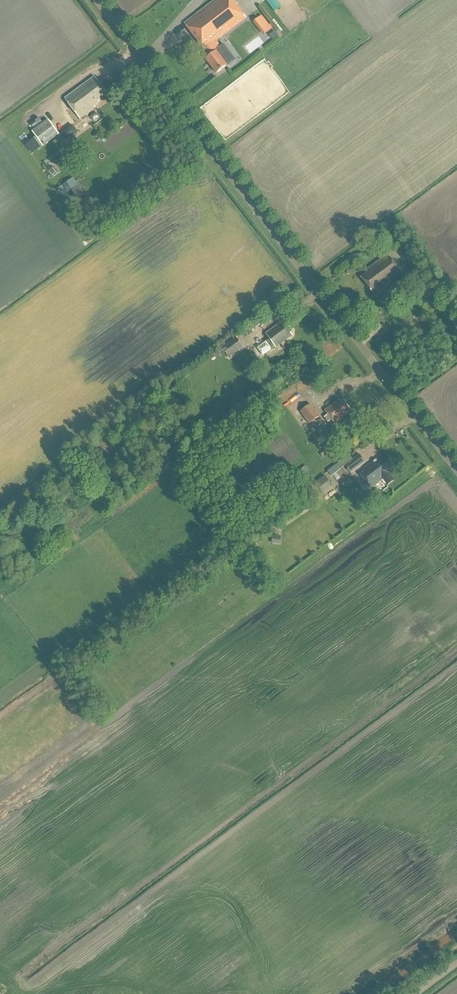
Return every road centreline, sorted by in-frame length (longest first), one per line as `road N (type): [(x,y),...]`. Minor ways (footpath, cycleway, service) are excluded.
road 1 (unclassified): [(456,467),(102,0)]

